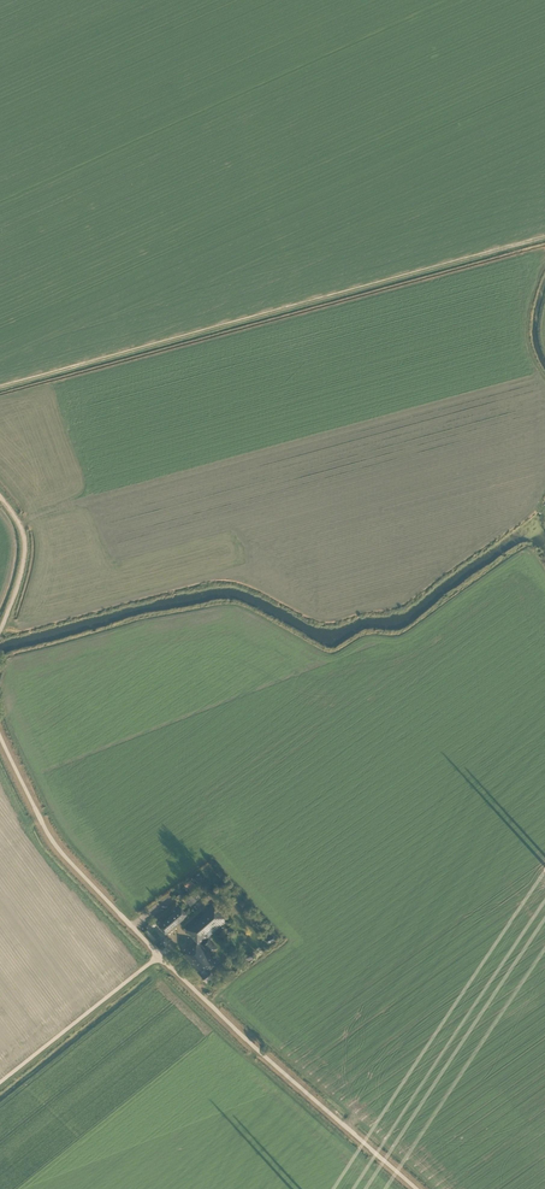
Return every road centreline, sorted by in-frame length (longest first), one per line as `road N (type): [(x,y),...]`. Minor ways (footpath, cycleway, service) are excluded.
road 1 (unclassified): [(417,1188),(238,1033),(69,861),(0,736)]
road 2 (track): [(0,1082),(160,955)]

